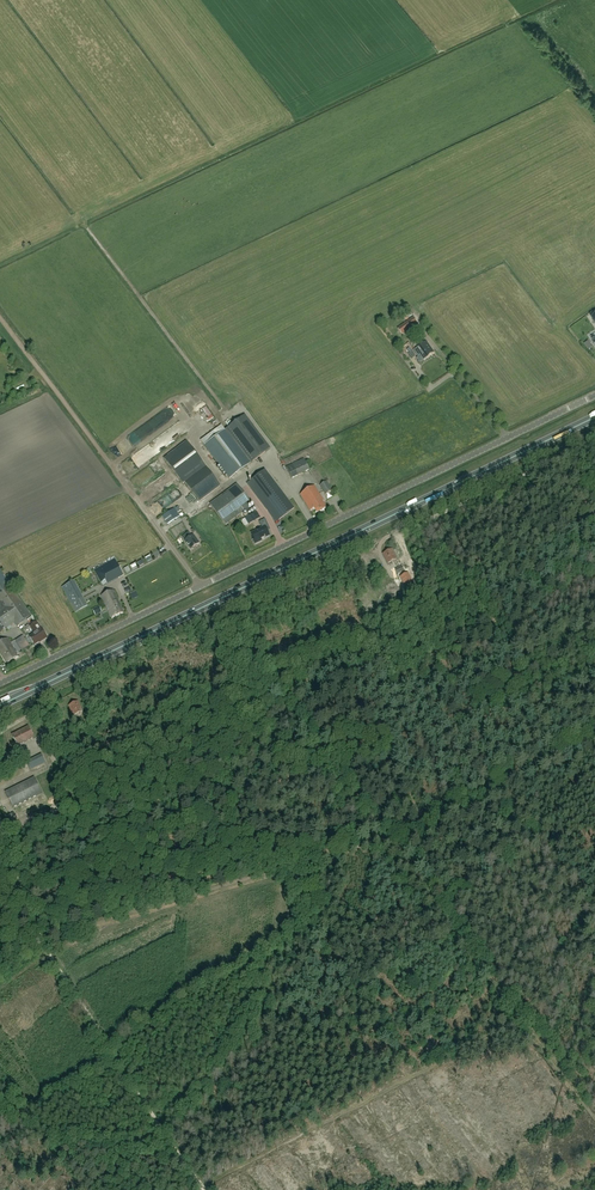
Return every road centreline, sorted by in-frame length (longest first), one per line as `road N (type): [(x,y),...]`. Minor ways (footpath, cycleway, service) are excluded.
road 1 (trunk): [(0,705),(594,417)]
road 2 (unclassified): [(202,587),(594,395)]
road 3 (track): [(0,971),(51,936),(388,837)]
road 4 (unclassified): [(13,862),(42,941),(207,1189)]
road 5 (track): [(594,1116),(388,837)]
road 6 (track): [(388,837),(223,615)]
road 7 (track): [(135,496),(0,315)]
road 8 (unclassified): [(0,683),(202,587)]

